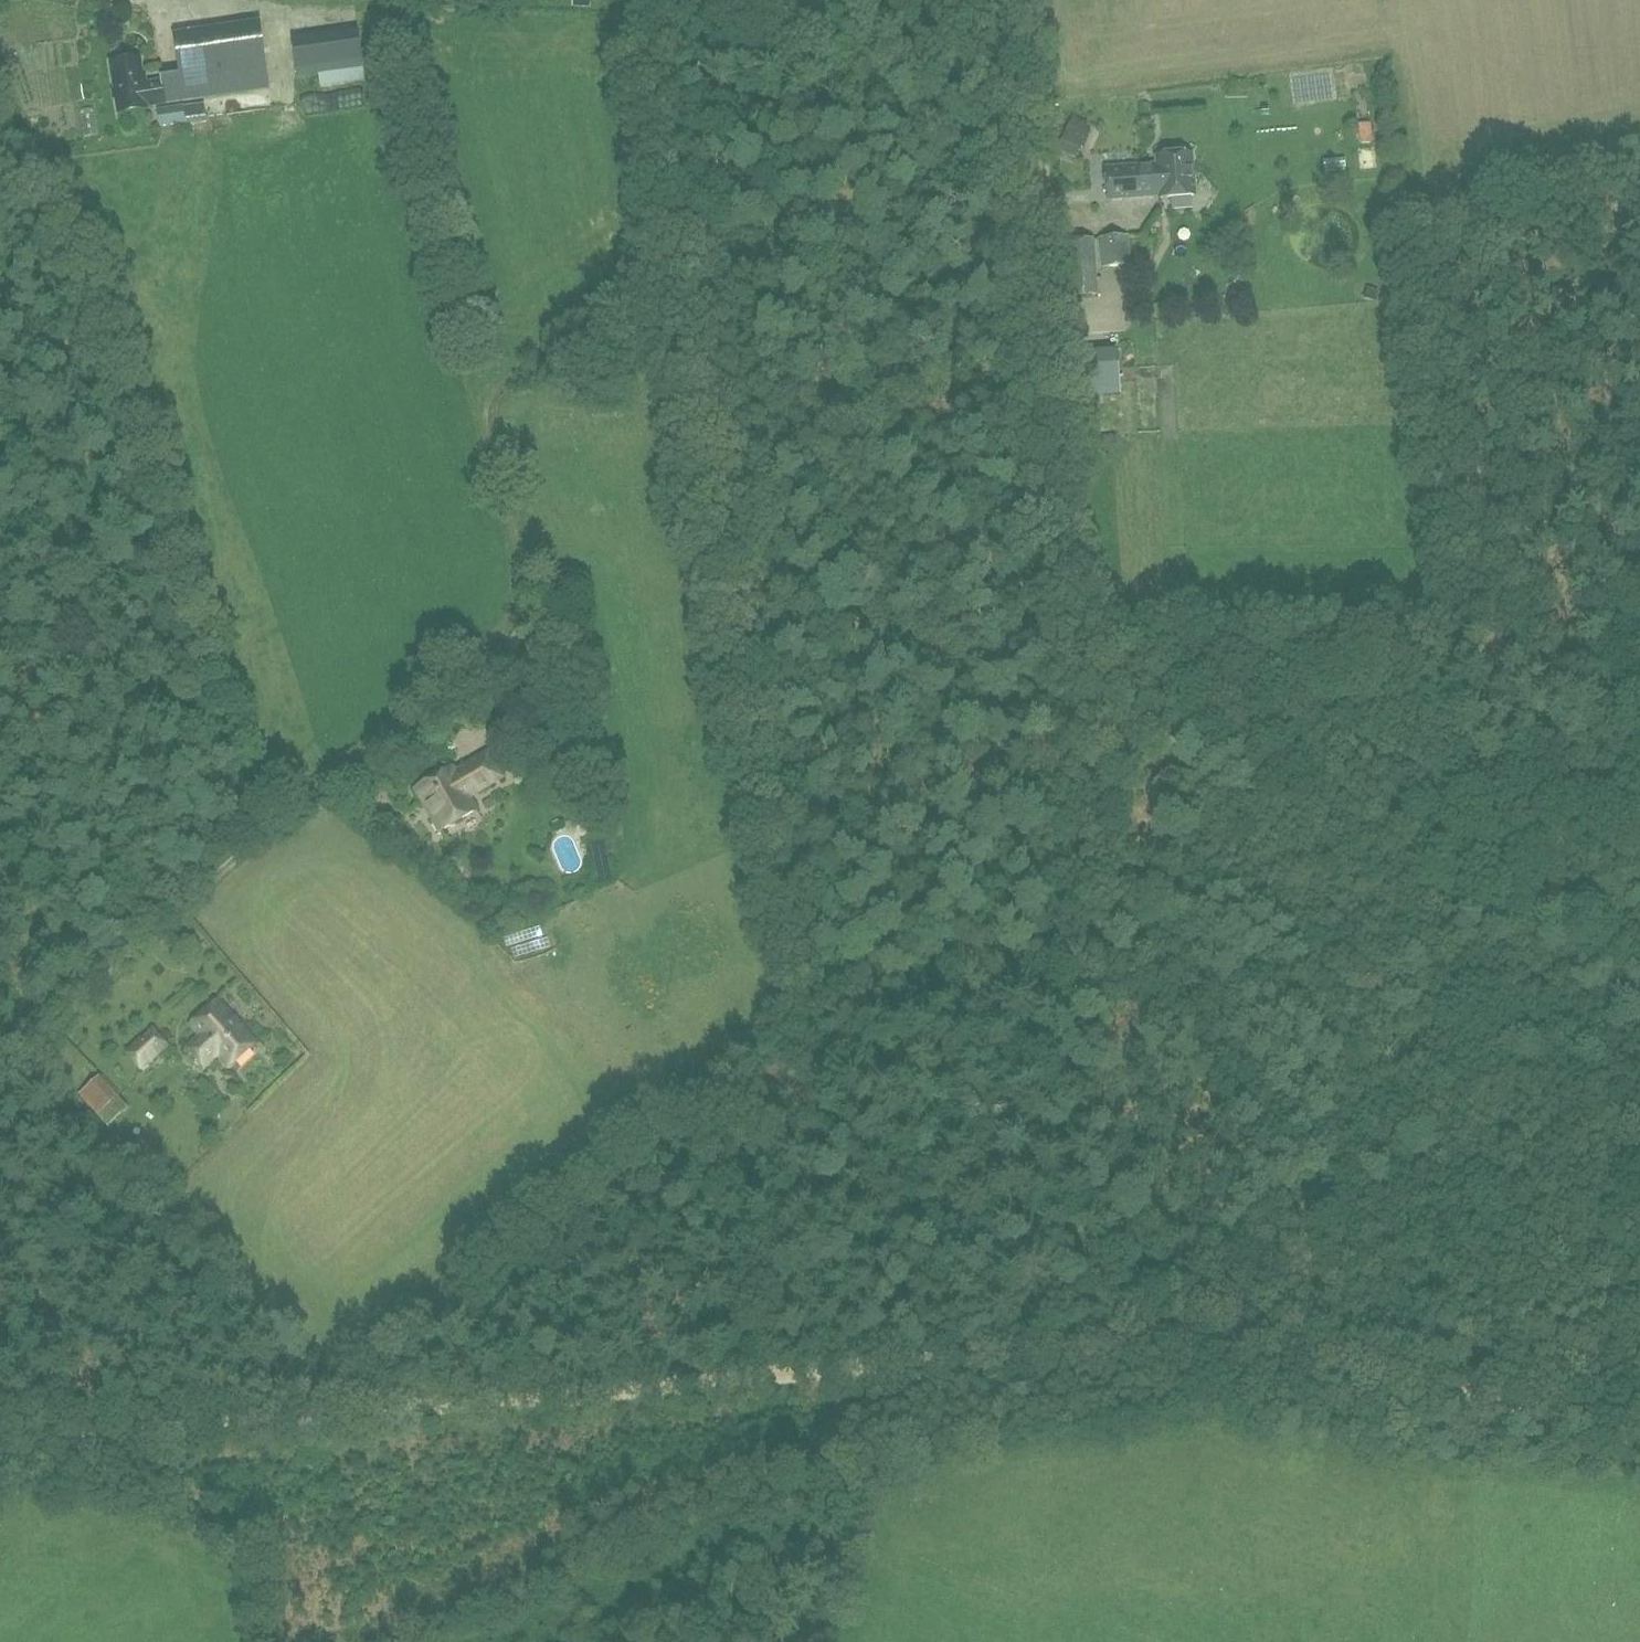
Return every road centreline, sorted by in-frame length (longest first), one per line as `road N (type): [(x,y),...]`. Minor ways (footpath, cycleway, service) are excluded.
road 1 (track): [(0,1442),(1193,1337),(1256,1341),(1639,1431)]
road 2 (track): [(127,956),(346,764),(503,663)]
road 3 (track): [(1022,0),(1046,296)]
road 4 (track): [(0,1084),(127,956)]

